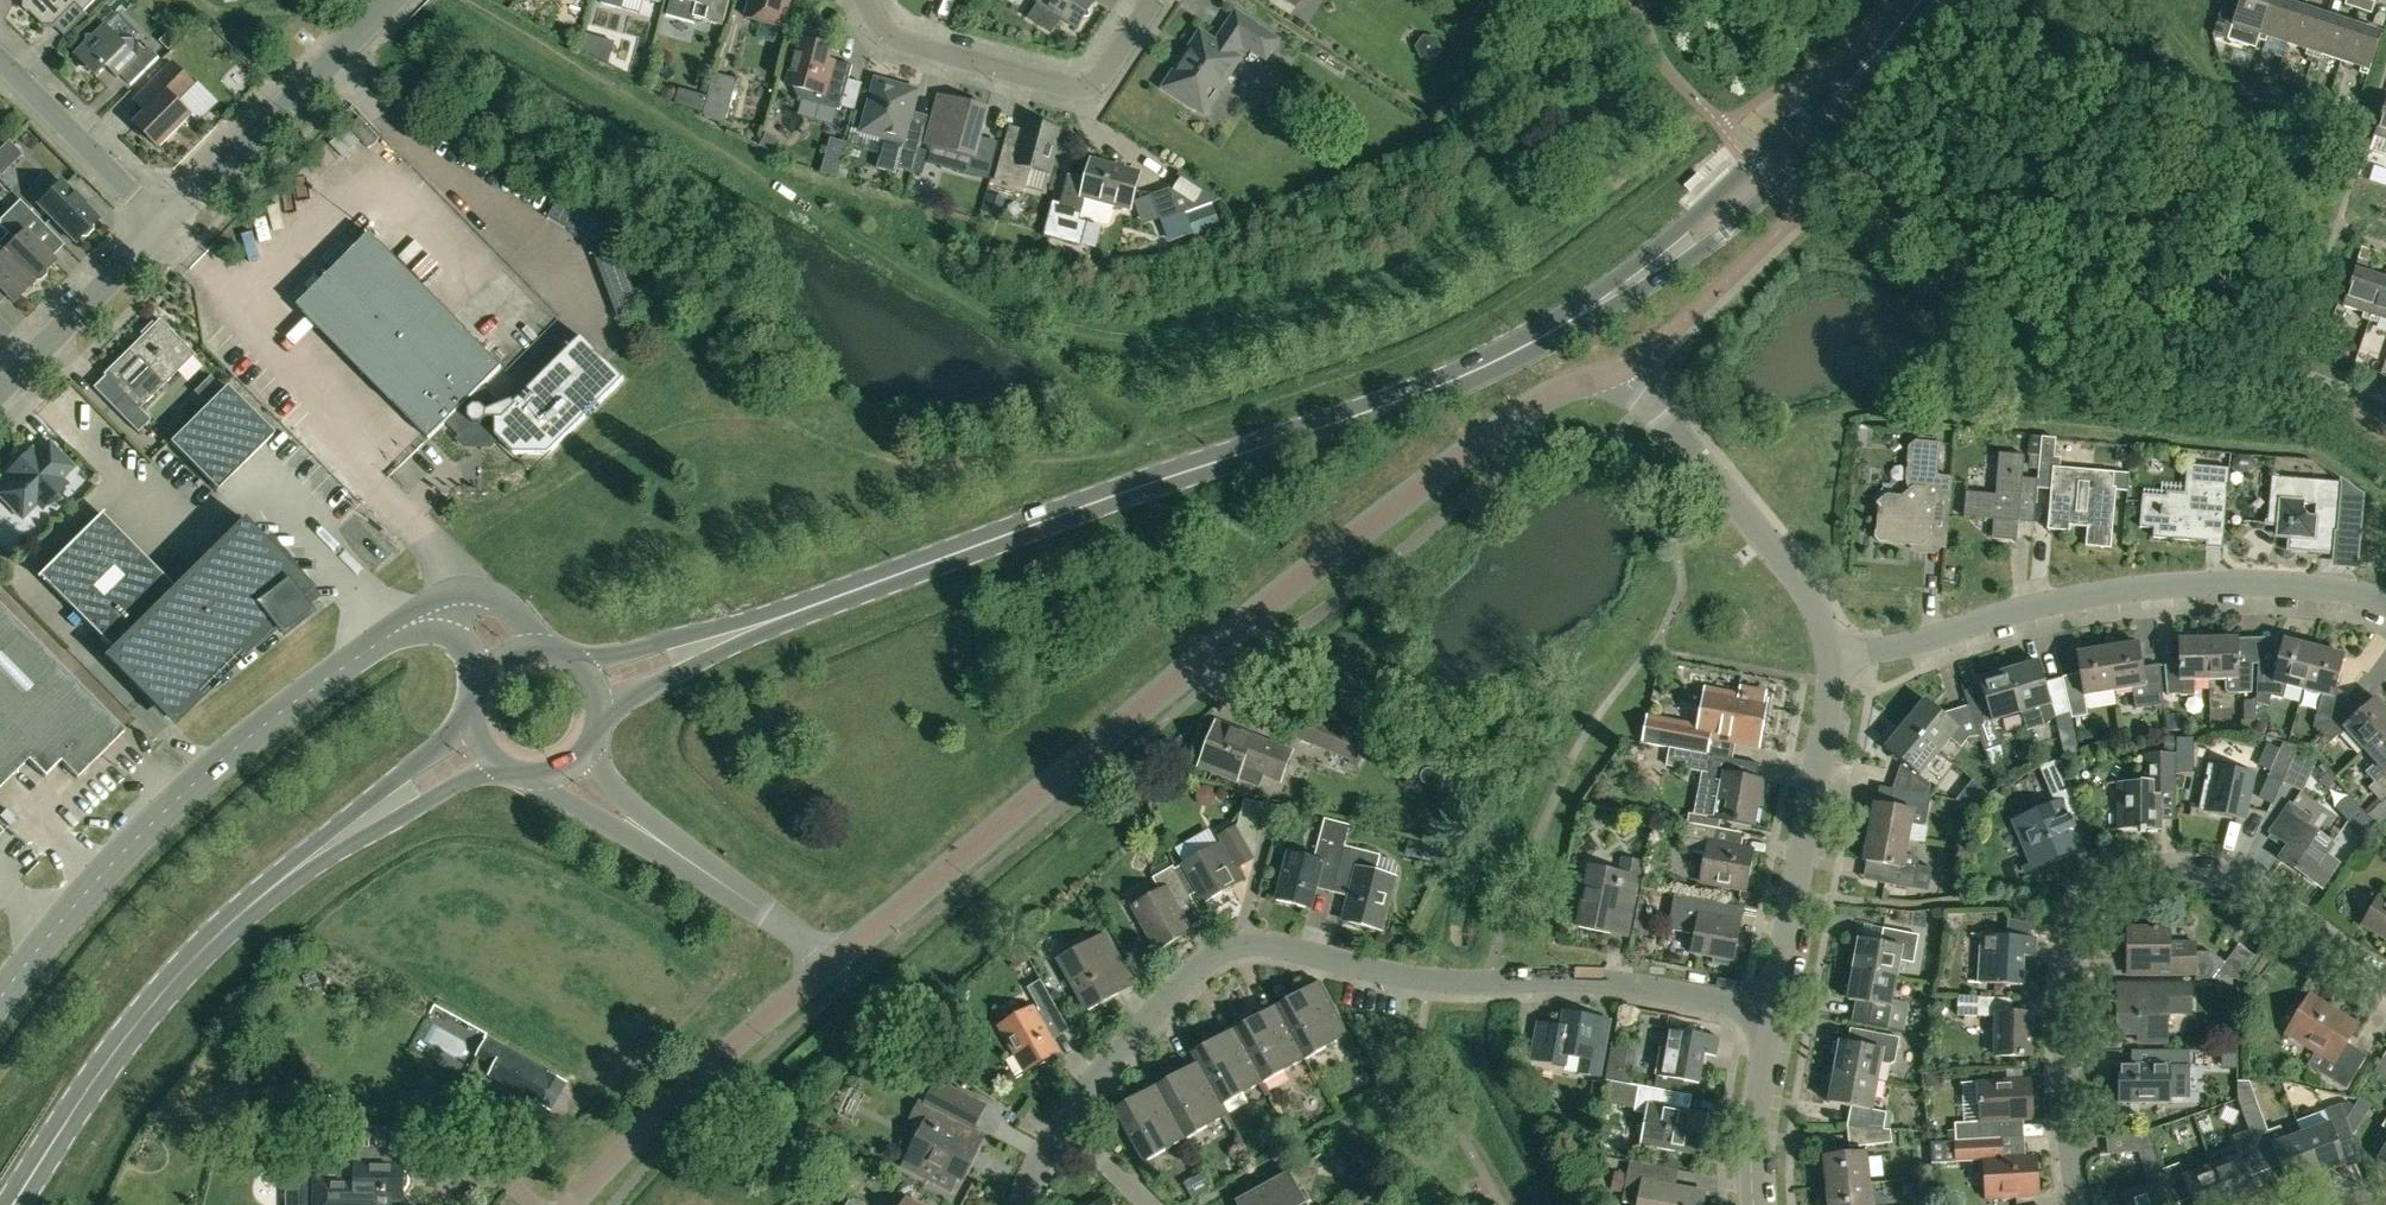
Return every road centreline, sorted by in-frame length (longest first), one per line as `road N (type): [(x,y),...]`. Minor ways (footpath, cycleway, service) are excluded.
road 1 (secondary): [(594,684),(1353,419),(1554,328),(1712,221),(1911,0)]
road 2 (residential): [(831,967),(1369,525),(1517,419),(1603,369),(1664,420),(1799,579),(1822,619),(1831,657)]
road 3 (residential): [(1062,1124),(1189,975),(1239,945),(1270,943),(1430,979),(1604,981),(1775,1010)]
road 4 (secondary): [(12,1204),(102,1062),(216,936),(296,869),(481,746)]
road 5 (residential): [(2080,1204),(2064,1051),(2072,941),(2089,893),(2125,876),(2225,878),(2385,983)]
road 6 (unclassified): [(430,604),(189,789),(110,866),(0,999)]
road 7 (residential): [(1831,657),(2134,588),(2294,585),(2385,602)]
road 8 (residential): [(1775,1010),(1831,657)]
road 9 (unclassified): [(577,1204),(831,967)]
road 10 (unclassified): [(867,0),(890,33),(1062,86),(1097,70),(1146,0)]
road 11 (unclassified): [(831,967),(764,911),(585,791),(567,768)]
road 12 (unclassified): [(166,223),(392,0)]
road 13 (unclassified): [(0,389),(166,223)]
road 14 (residential): [(166,223),(0,70)]
road 15 (residential): [(1753,1204),(1755,1115),(1775,1010)]
road 16 (unclassified): [(541,648),(496,596),(461,593),(430,604)]
road 17 (residential): [(1152,1204),(1062,1124)]

